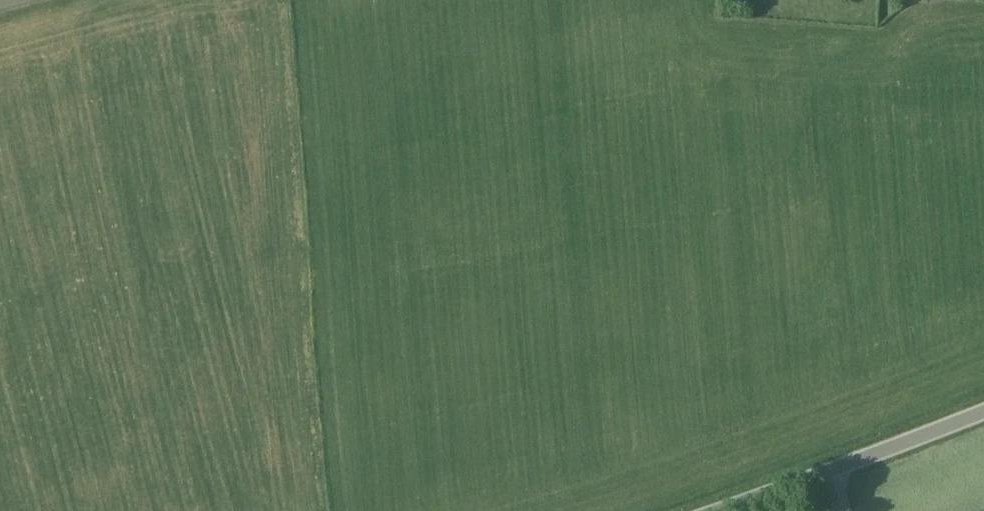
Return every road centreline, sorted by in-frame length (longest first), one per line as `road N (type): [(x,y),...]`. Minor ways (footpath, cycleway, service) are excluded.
road 1 (unclassified): [(722,510),(983,412)]

